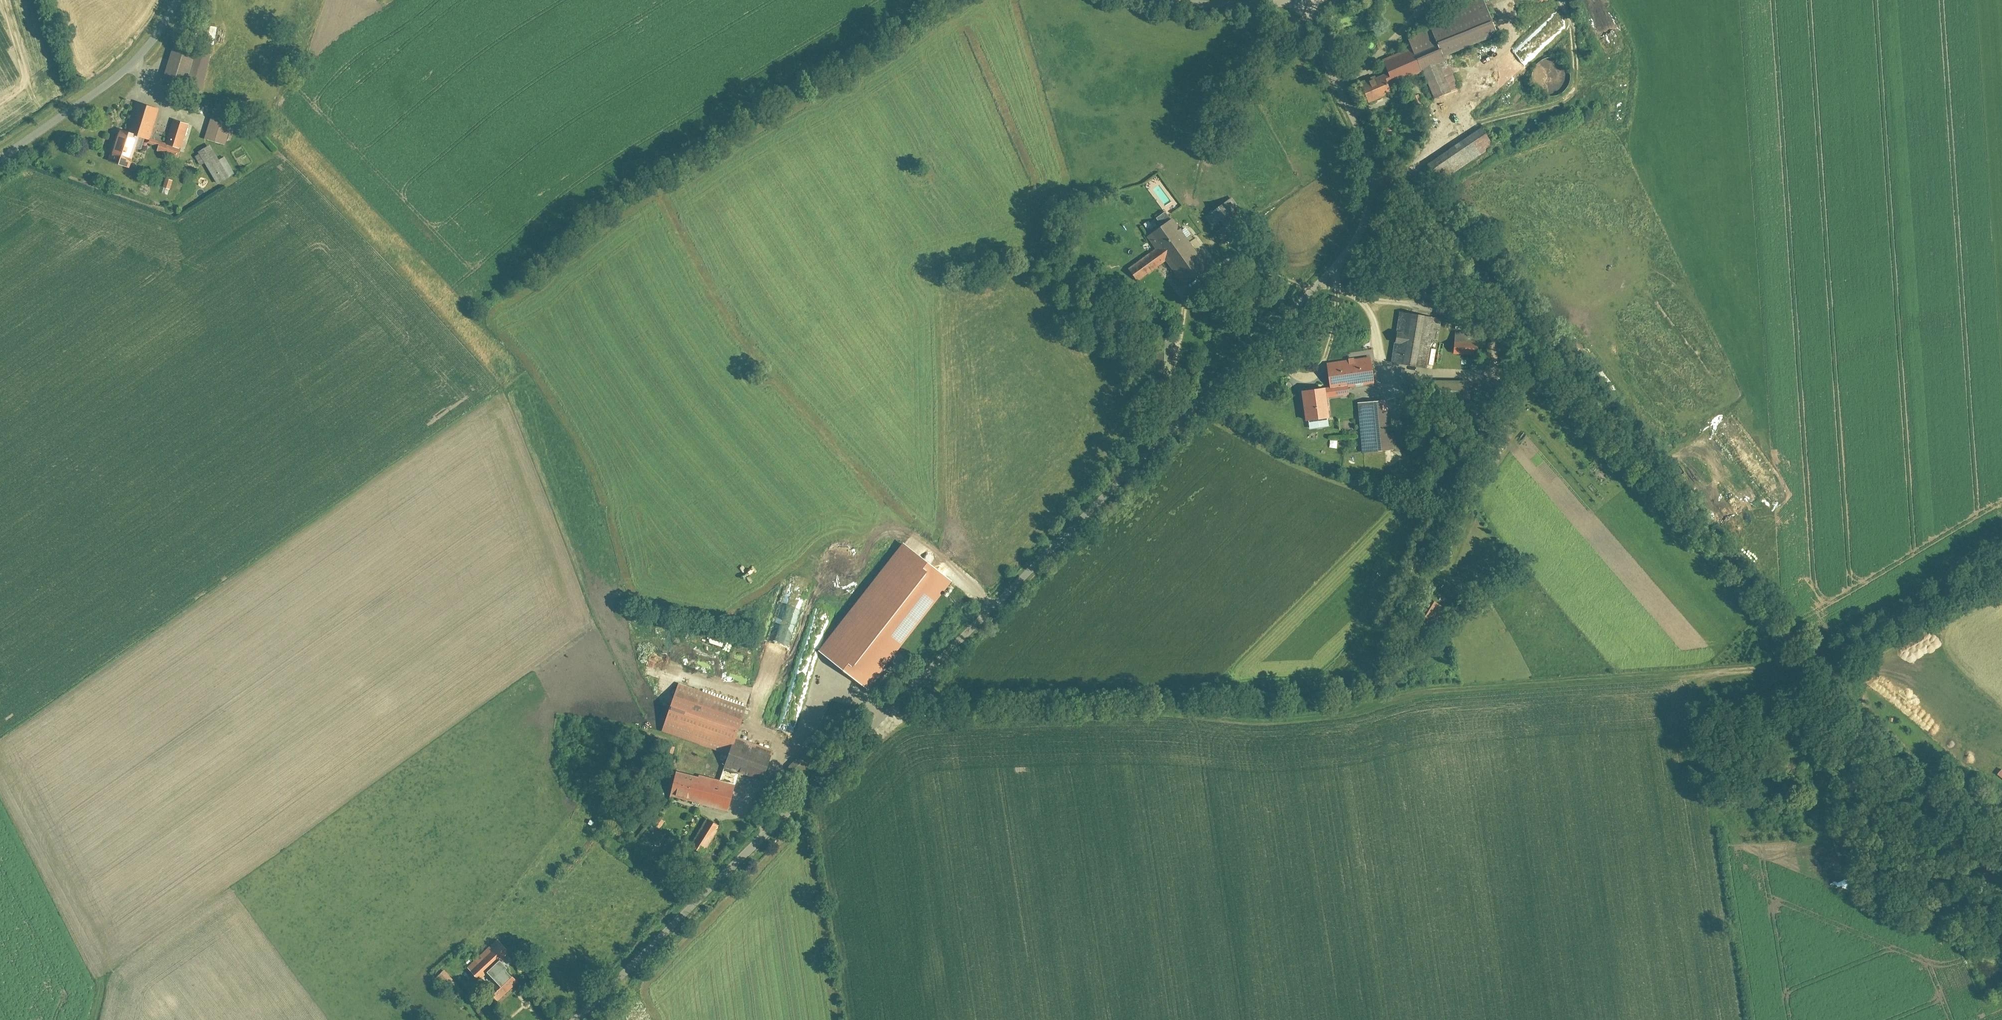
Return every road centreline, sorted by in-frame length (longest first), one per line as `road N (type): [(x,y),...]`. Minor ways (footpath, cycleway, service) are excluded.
road 1 (residential): [(576,1019),(1347,257),(1371,206),(1372,172),(1303,2)]
road 2 (residential): [(0,159),(135,61),(179,0)]
road 3 (residential): [(1174,0),(1303,2)]

